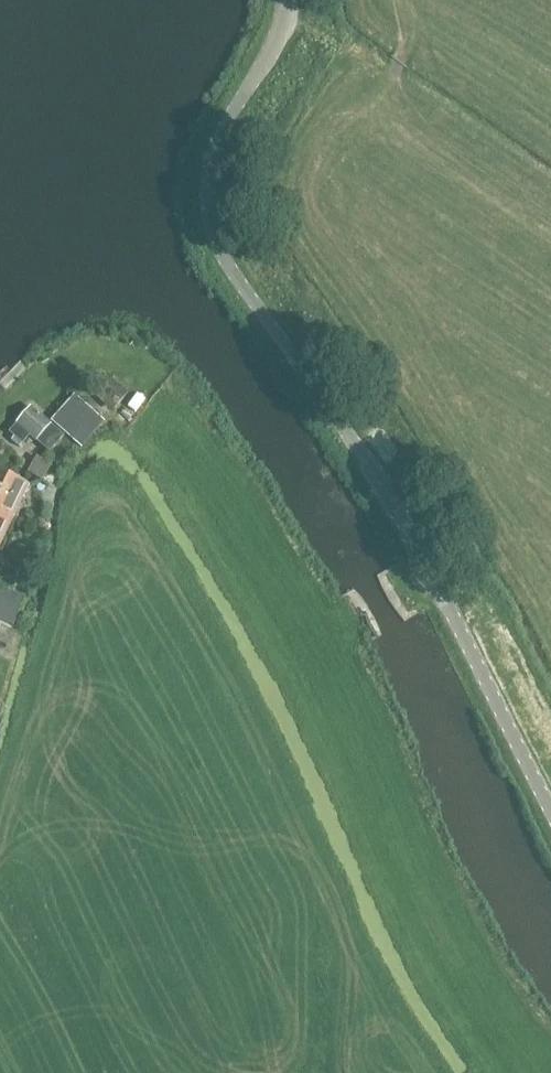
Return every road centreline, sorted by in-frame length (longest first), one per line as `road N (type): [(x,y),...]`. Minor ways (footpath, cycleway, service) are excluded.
road 1 (unclassified): [(550,800),(396,491),(239,284),(210,221),(214,155),(278,40),(289,0)]

